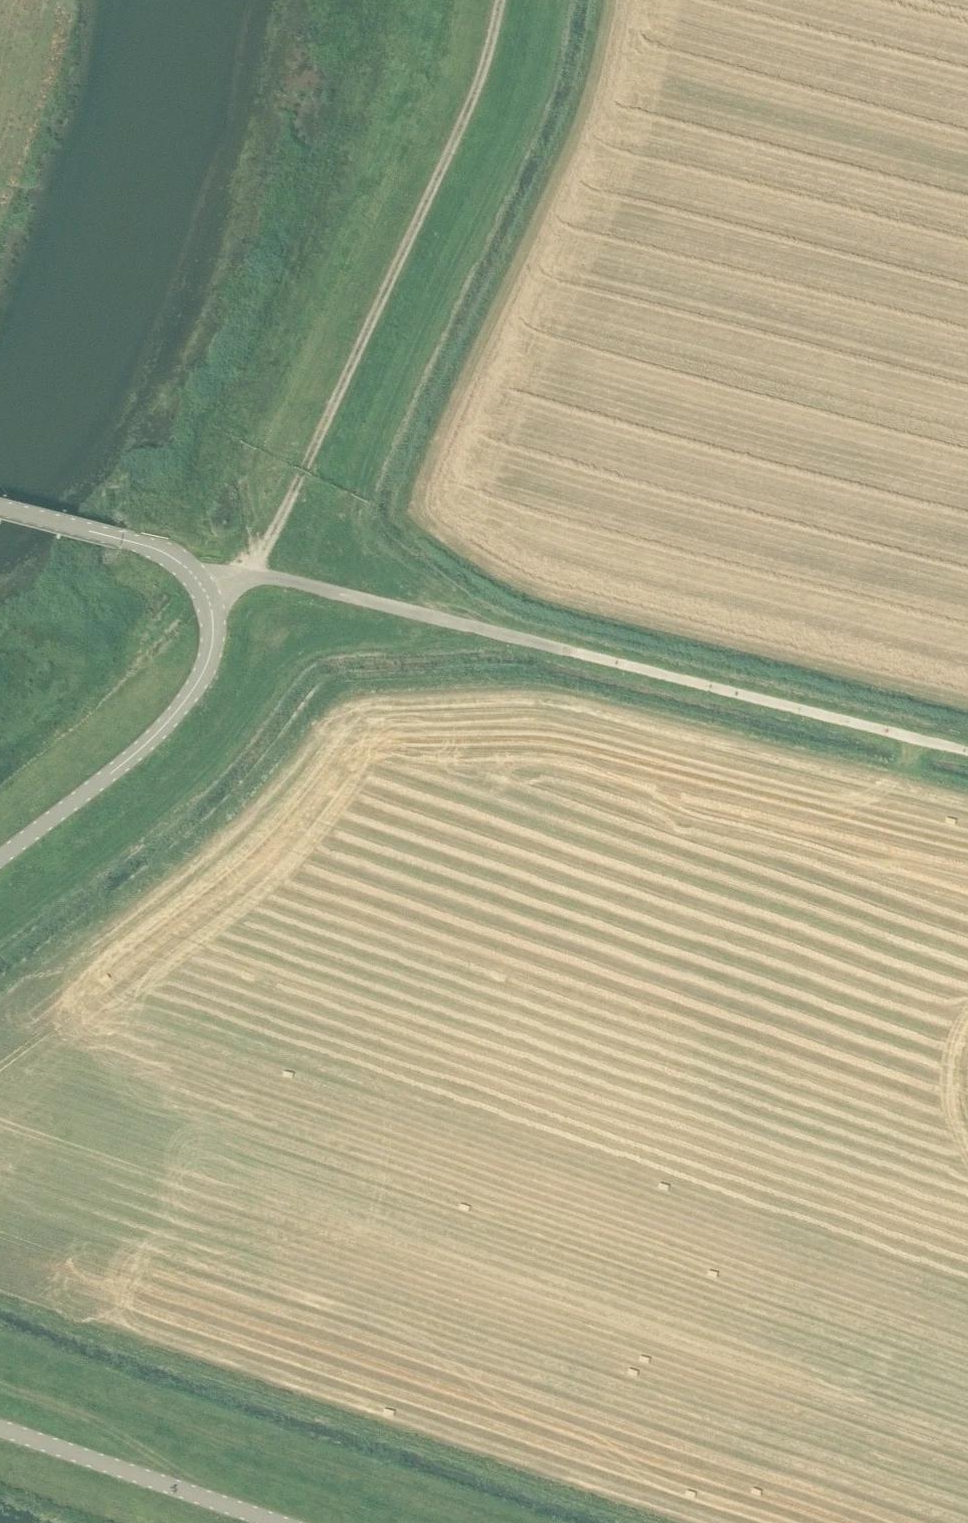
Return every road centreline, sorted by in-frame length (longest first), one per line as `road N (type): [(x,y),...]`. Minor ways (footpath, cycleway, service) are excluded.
road 1 (track): [(967,751),(303,586),(248,575),(204,586)]
road 2 (track): [(248,575),(316,451),(474,95),(499,0)]
road 3 (unclassified): [(0,858),(188,700),(207,668),(213,618),(204,586),(181,556),(0,506)]
road 4 (unclassified): [(282,1522),(0,1426)]

